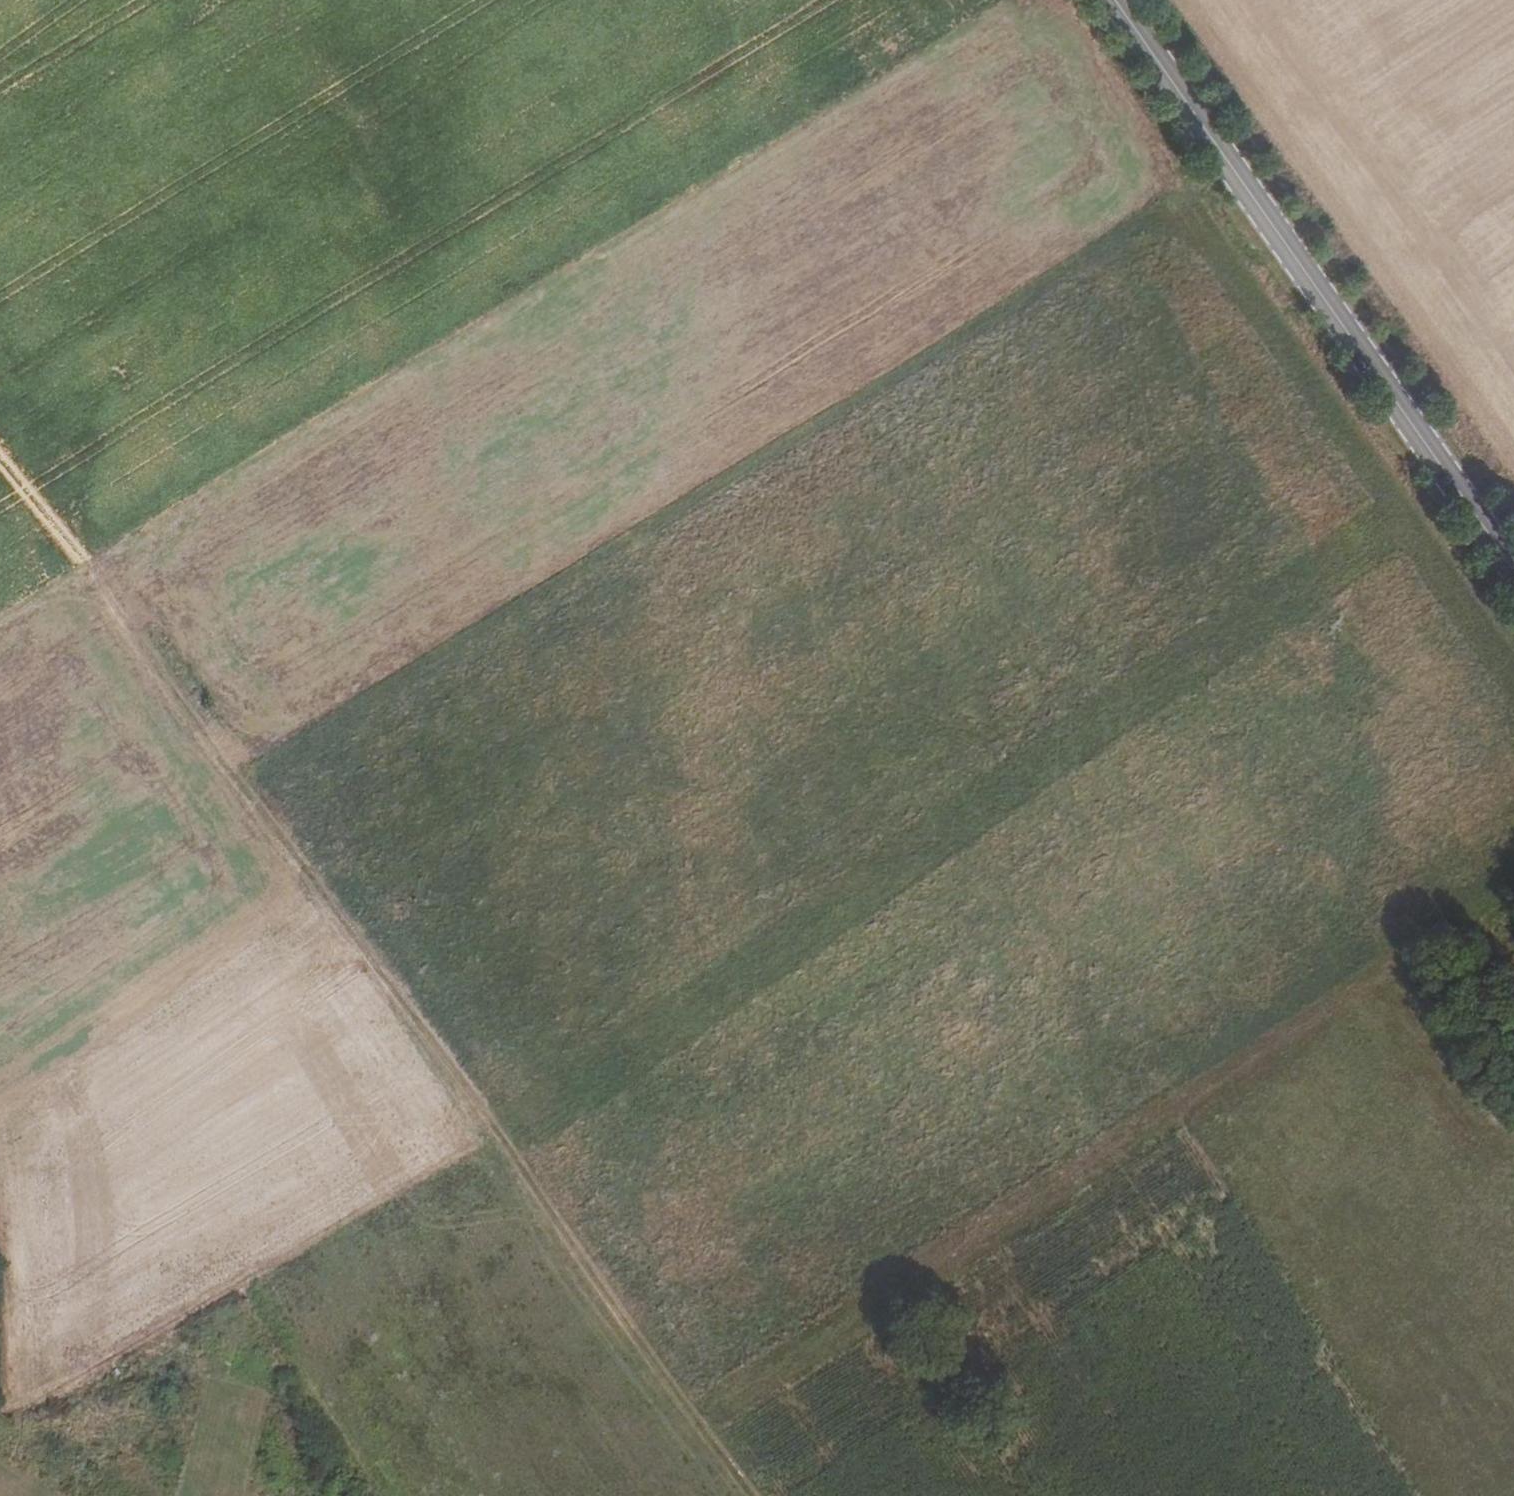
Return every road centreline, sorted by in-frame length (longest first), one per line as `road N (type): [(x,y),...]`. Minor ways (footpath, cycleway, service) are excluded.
road 1 (track): [(0,481),(770,1495)]
road 2 (primary): [(1513,593),(1117,0)]

